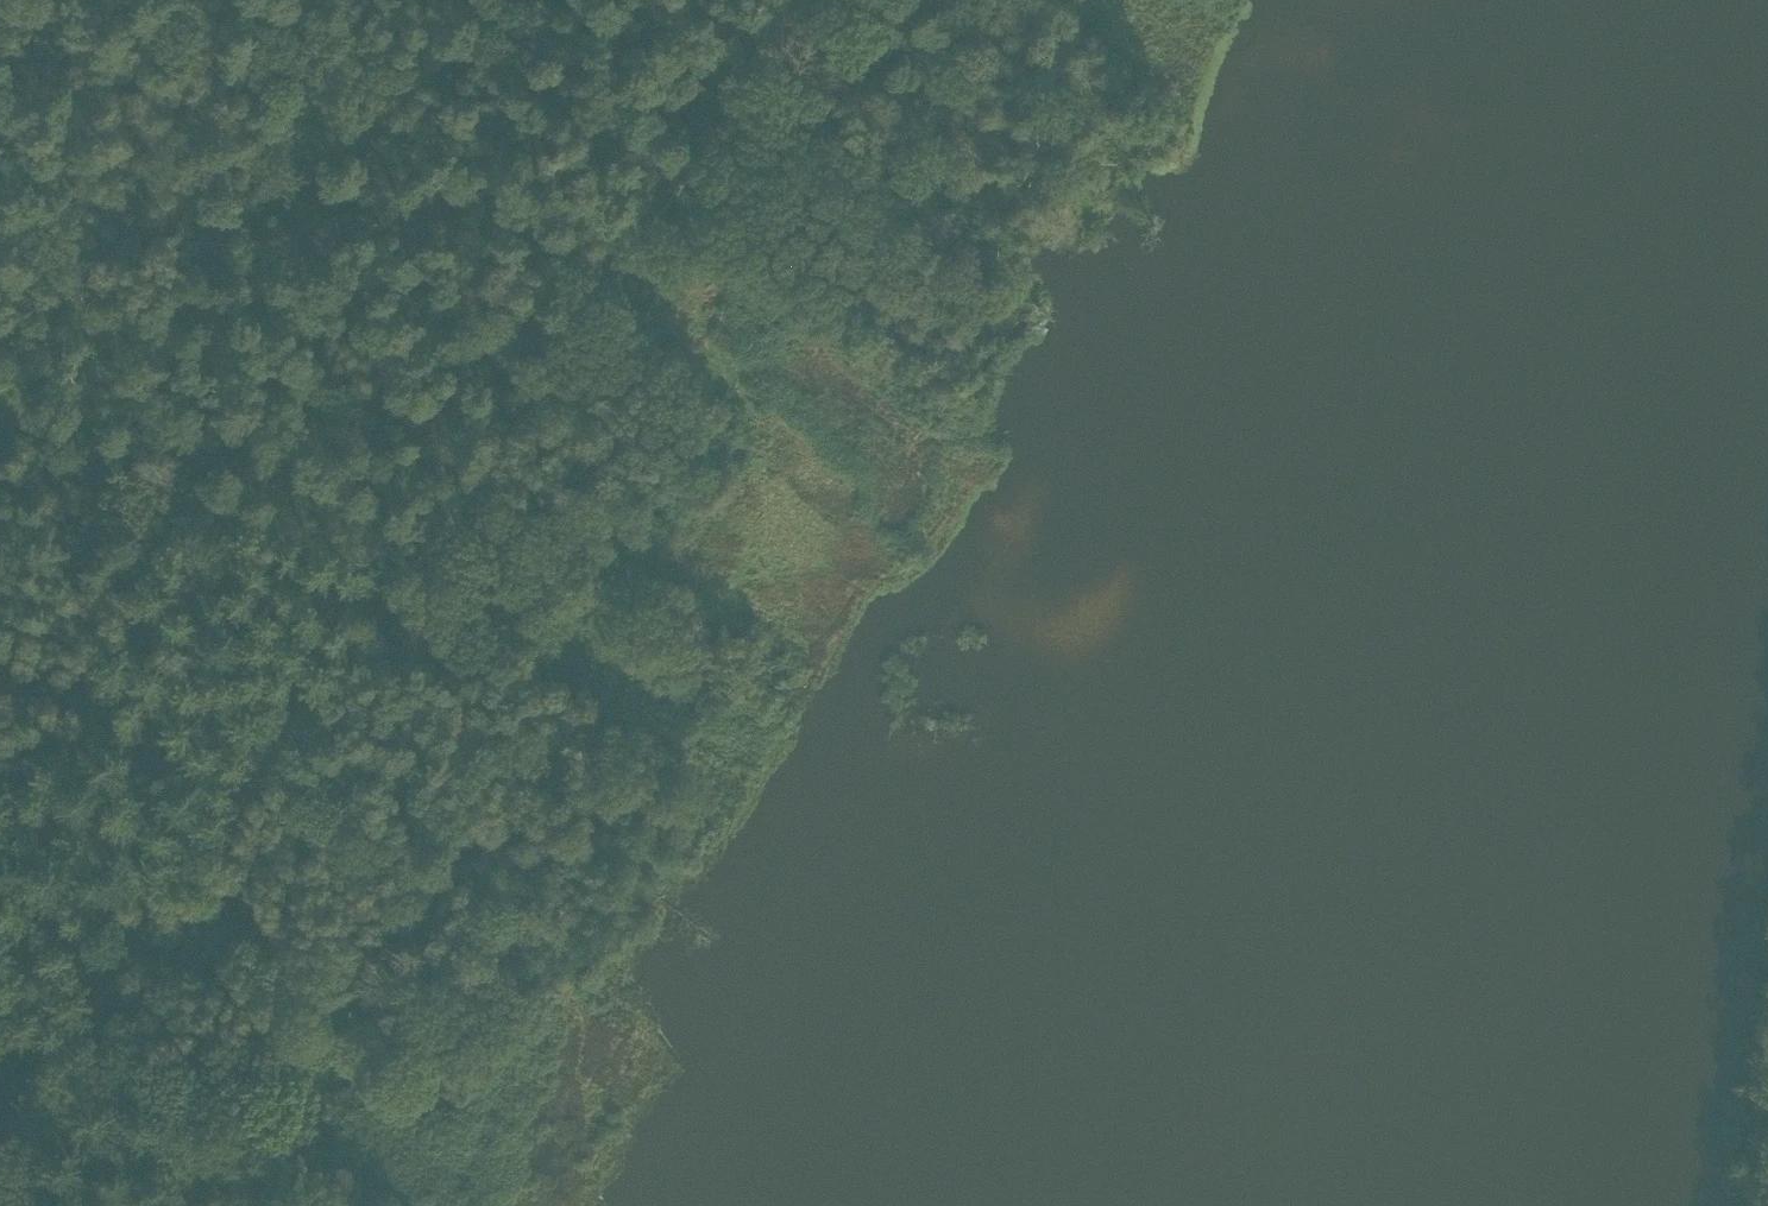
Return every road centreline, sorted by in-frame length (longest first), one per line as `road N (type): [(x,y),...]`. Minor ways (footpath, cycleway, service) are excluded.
road 1 (track): [(389,588),(466,502),(818,0)]
road 2 (track): [(0,1140),(389,588)]
road 3 (track): [(531,0),(157,303),(0,396)]
road 4 (track): [(389,588),(0,410)]

